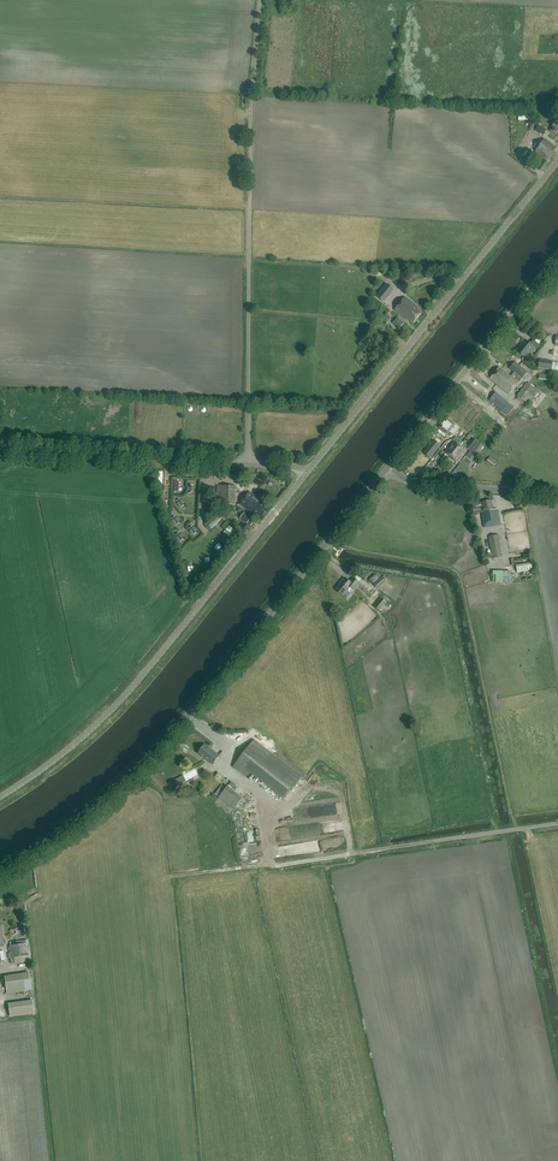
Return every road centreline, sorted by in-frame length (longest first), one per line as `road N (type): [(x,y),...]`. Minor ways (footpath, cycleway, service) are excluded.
road 1 (tertiary): [(0,868),(74,823),(139,769),(387,470)]
road 2 (unclassified): [(248,464),(249,119),(262,0)]
road 3 (tertiary): [(305,475),(142,676),(65,751),(0,795)]
road 4 (tertiary): [(557,160),(305,475)]
road 5 (unclassified): [(175,876),(557,823)]
road 6 (tertiary): [(387,470),(557,255)]
road 7 (unclassified): [(248,464),(0,449)]
road 8 (tertiary): [(557,493),(414,483),(387,470)]

